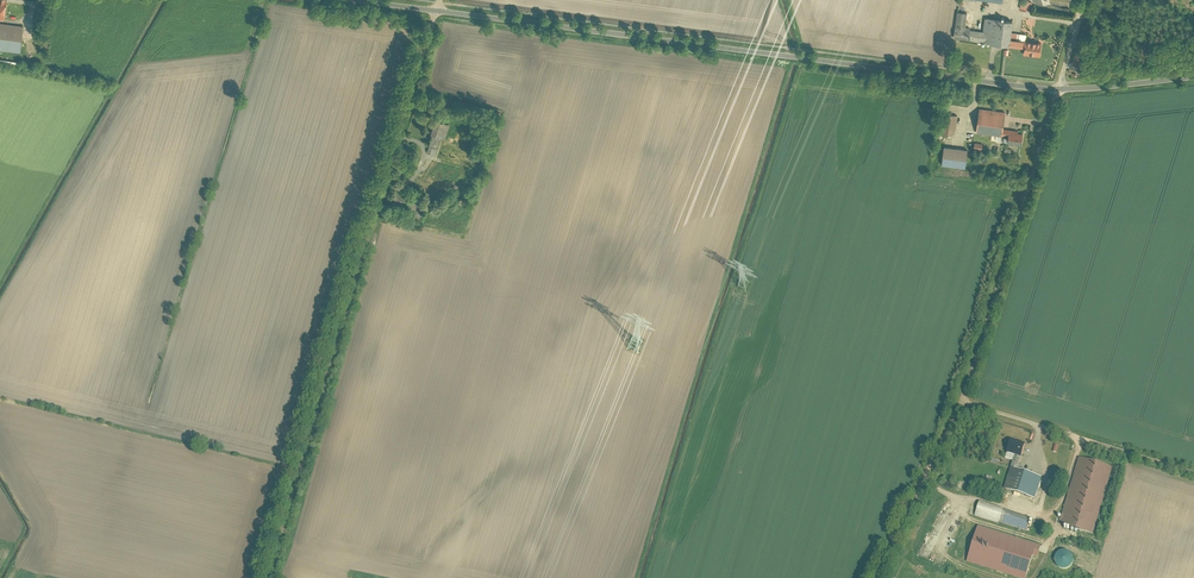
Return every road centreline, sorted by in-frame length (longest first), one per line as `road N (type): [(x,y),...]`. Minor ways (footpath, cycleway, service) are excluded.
road 1 (tertiary): [(437,11),(1059,89)]
road 2 (unclassified): [(437,11),(268,577)]
road 3 (unclassified): [(876,577),(962,399),(1059,89)]
road 4 (track): [(962,399),(1193,474)]
road 5 (tertiary): [(1059,89),(1193,77)]

